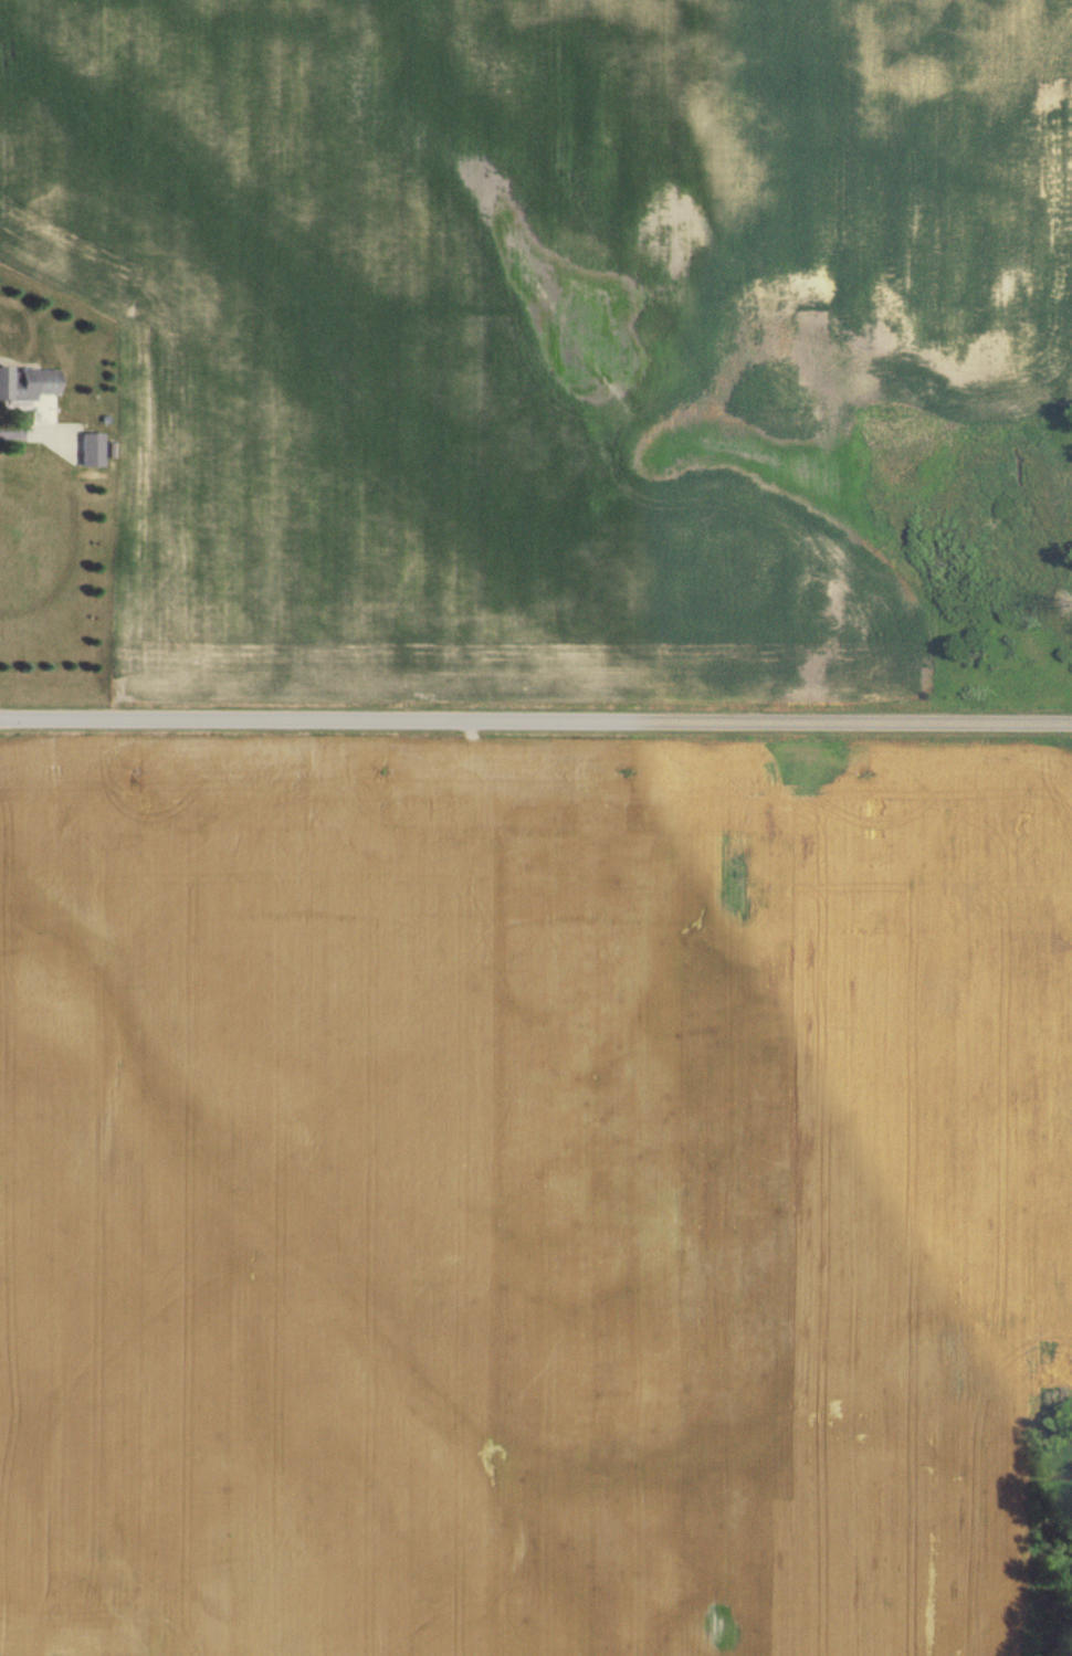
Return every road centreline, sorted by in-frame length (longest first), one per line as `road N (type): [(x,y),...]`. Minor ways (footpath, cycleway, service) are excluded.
road 1 (residential): [(1071,721),(0,714)]

